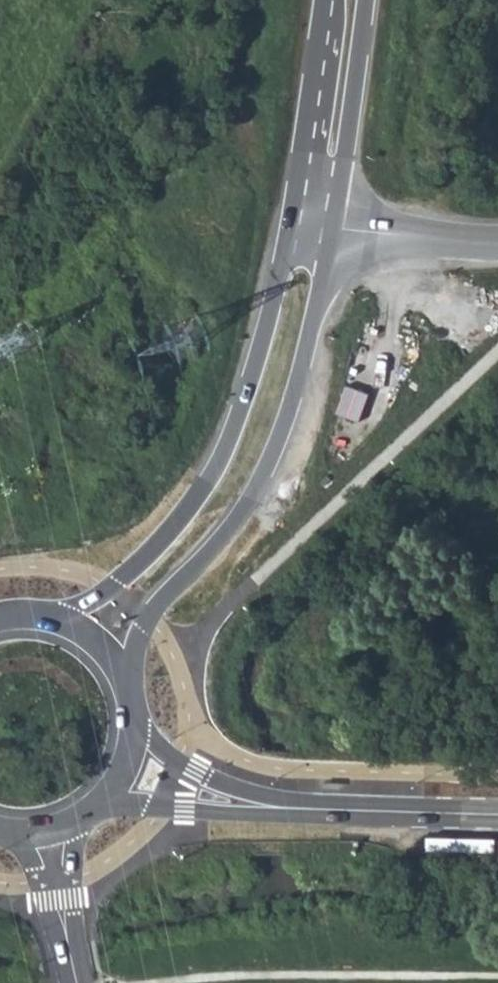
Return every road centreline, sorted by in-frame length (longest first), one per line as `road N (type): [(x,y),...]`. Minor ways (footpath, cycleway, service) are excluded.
road 1 (secondary): [(129,689),(148,619),(216,547),(273,455),(334,225)]
road 2 (secondary): [(282,267),(245,402),(207,483),(118,580),(48,615)]
road 3 (secondary): [(329,0),(282,267)]
road 4 (secondary): [(334,225),(369,0)]
road 5 (secondary): [(339,0),(323,176),(334,225)]
road 6 (secondary): [(289,809),(497,814)]
road 7 (secondary): [(89,811),(289,809)]
road 8 (secondary): [(289,809),(185,765),(134,723)]
road 9 (tertiary): [(334,225),(497,242)]
road 10 (residential): [(47,829),(77,982)]

